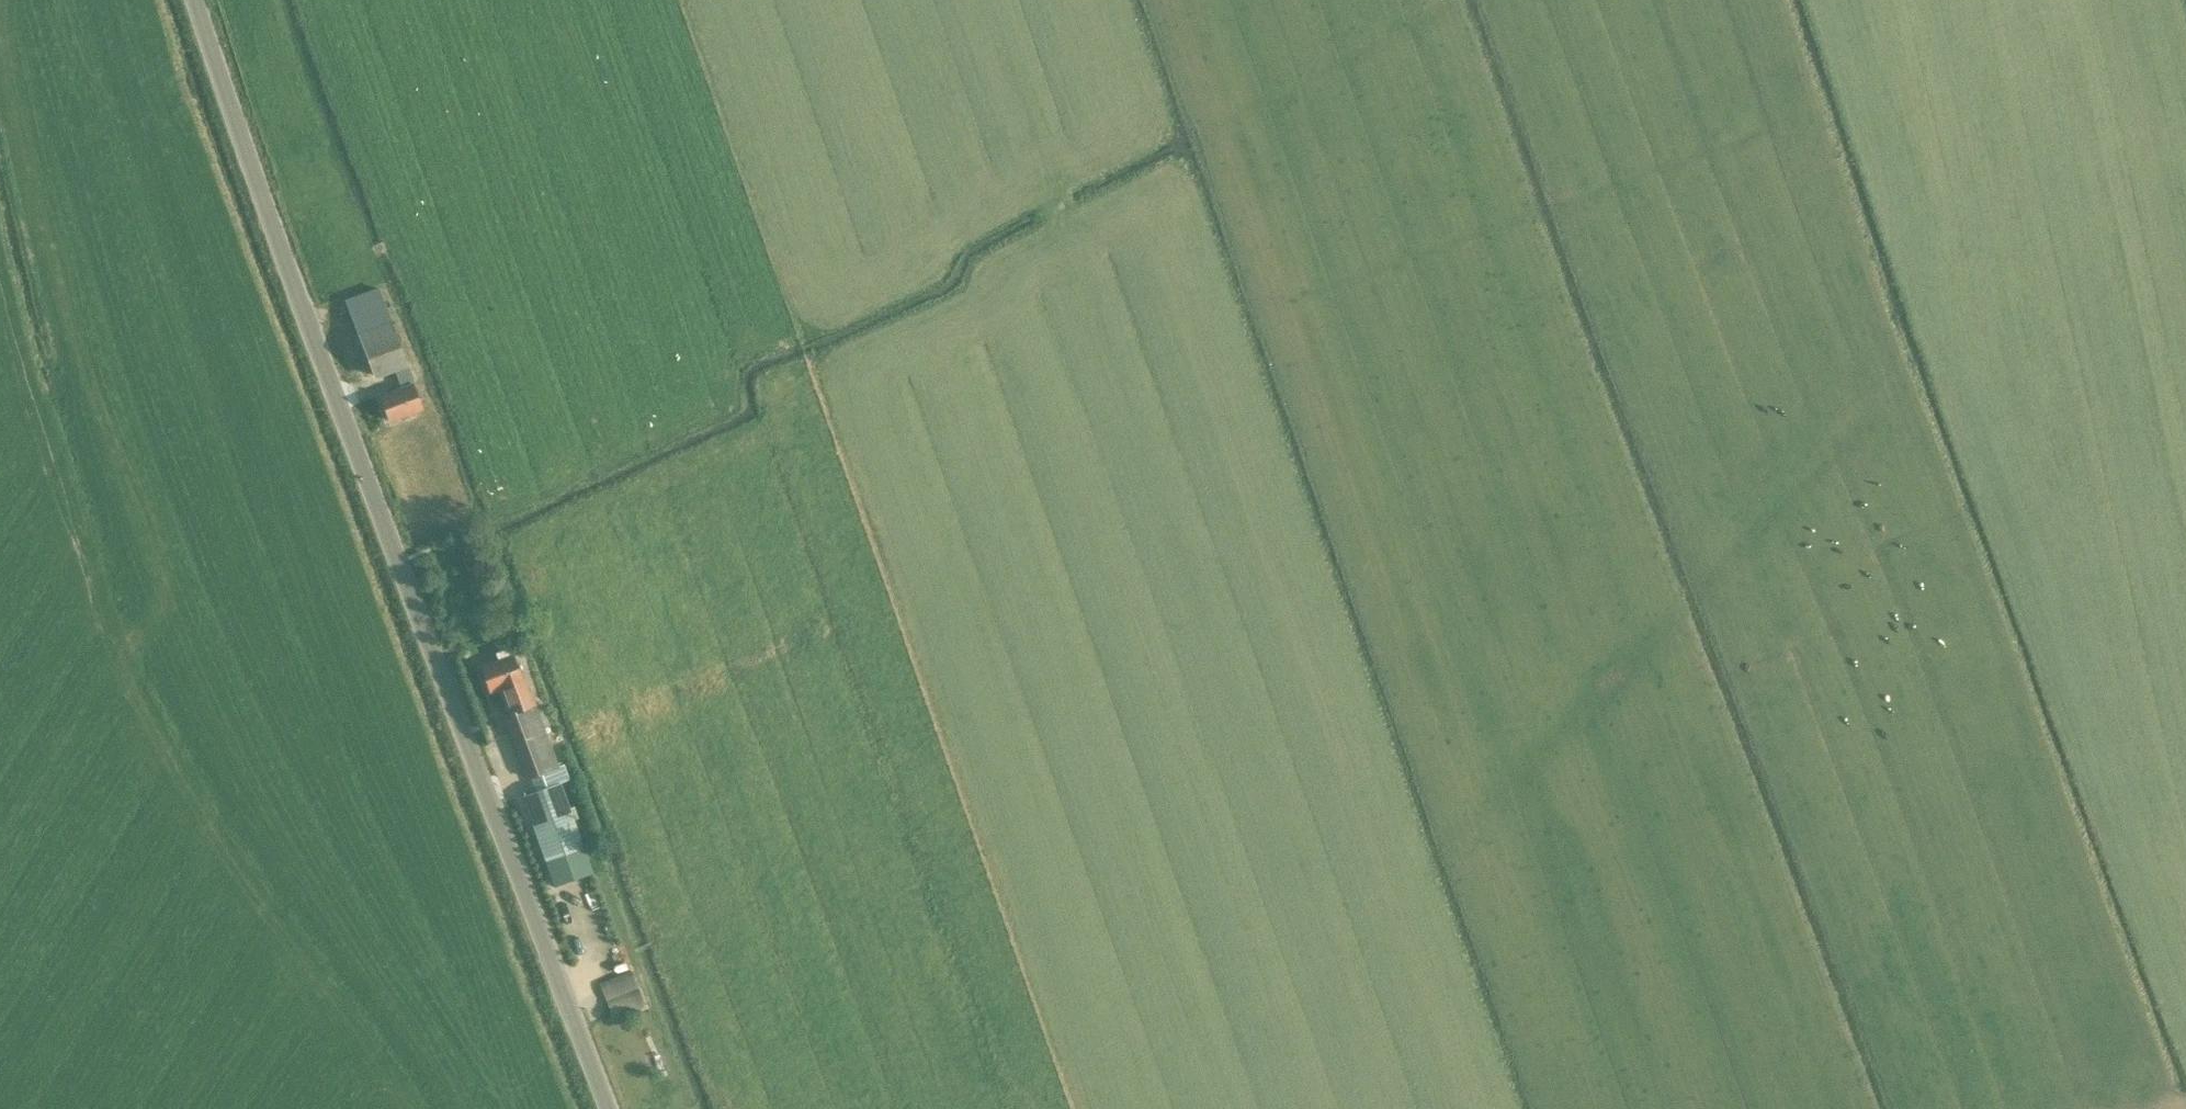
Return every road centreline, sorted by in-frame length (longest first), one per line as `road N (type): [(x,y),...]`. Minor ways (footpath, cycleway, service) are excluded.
road 1 (unclassified): [(610,1108),(196,0)]

